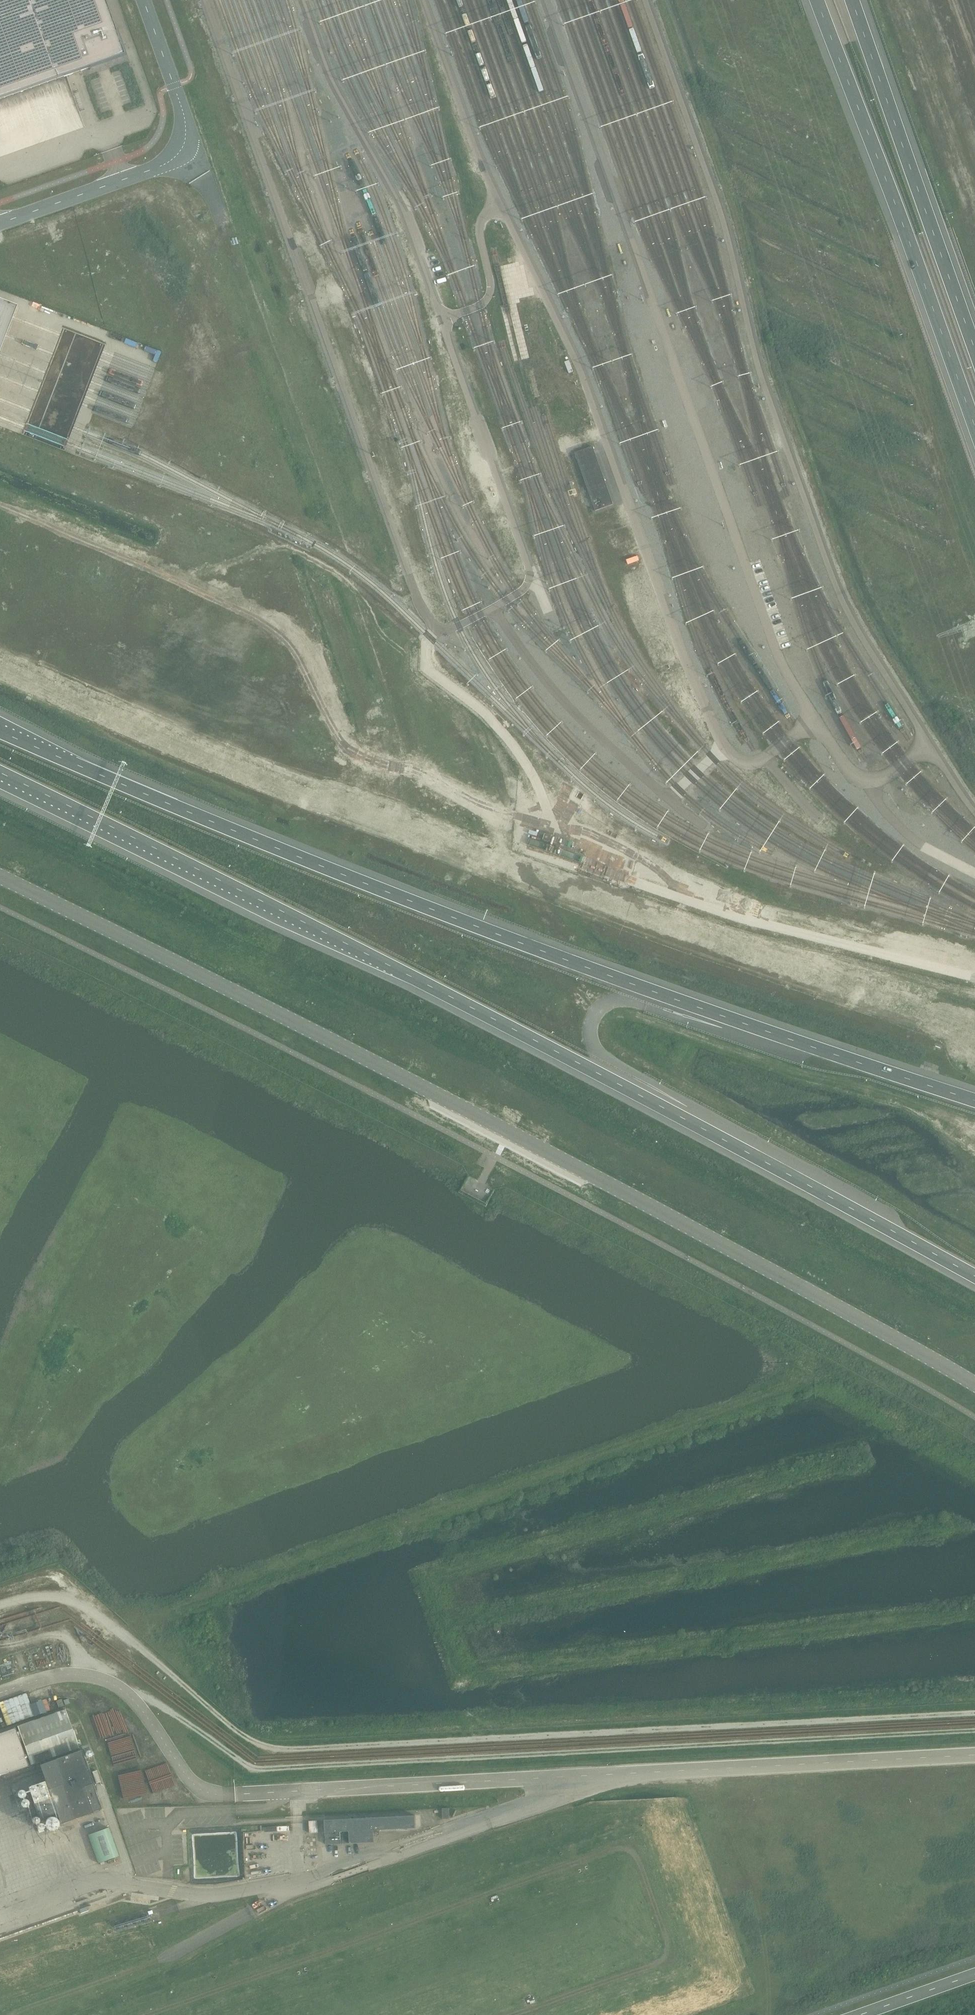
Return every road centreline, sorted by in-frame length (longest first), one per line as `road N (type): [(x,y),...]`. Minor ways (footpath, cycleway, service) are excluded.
road 1 (unclassified): [(0,874),(693,1229),(974,1386)]
road 2 (trunk): [(0,773),(493,1018),(974,1276)]
road 3 (trunk): [(974,1099),(505,937),(0,731)]
road 4 (unclassified): [(974,1753),(235,1794)]
road 5 (track): [(621,1847),(149,2014)]
road 6 (trunk): [(816,0),(974,427)]
road 7 (trunk): [(974,350),(852,0)]
road 8 (track): [(510,2014),(672,1957),(635,1854),(621,1847)]
road 9 (unclassified): [(0,223),(151,170),(184,148)]
road 10 (track): [(159,1959),(11,2014)]
road 11 (unclassified): [(184,148),(185,119),(144,0)]
road 12 (unclassified): [(856,2014),(974,1974)]

